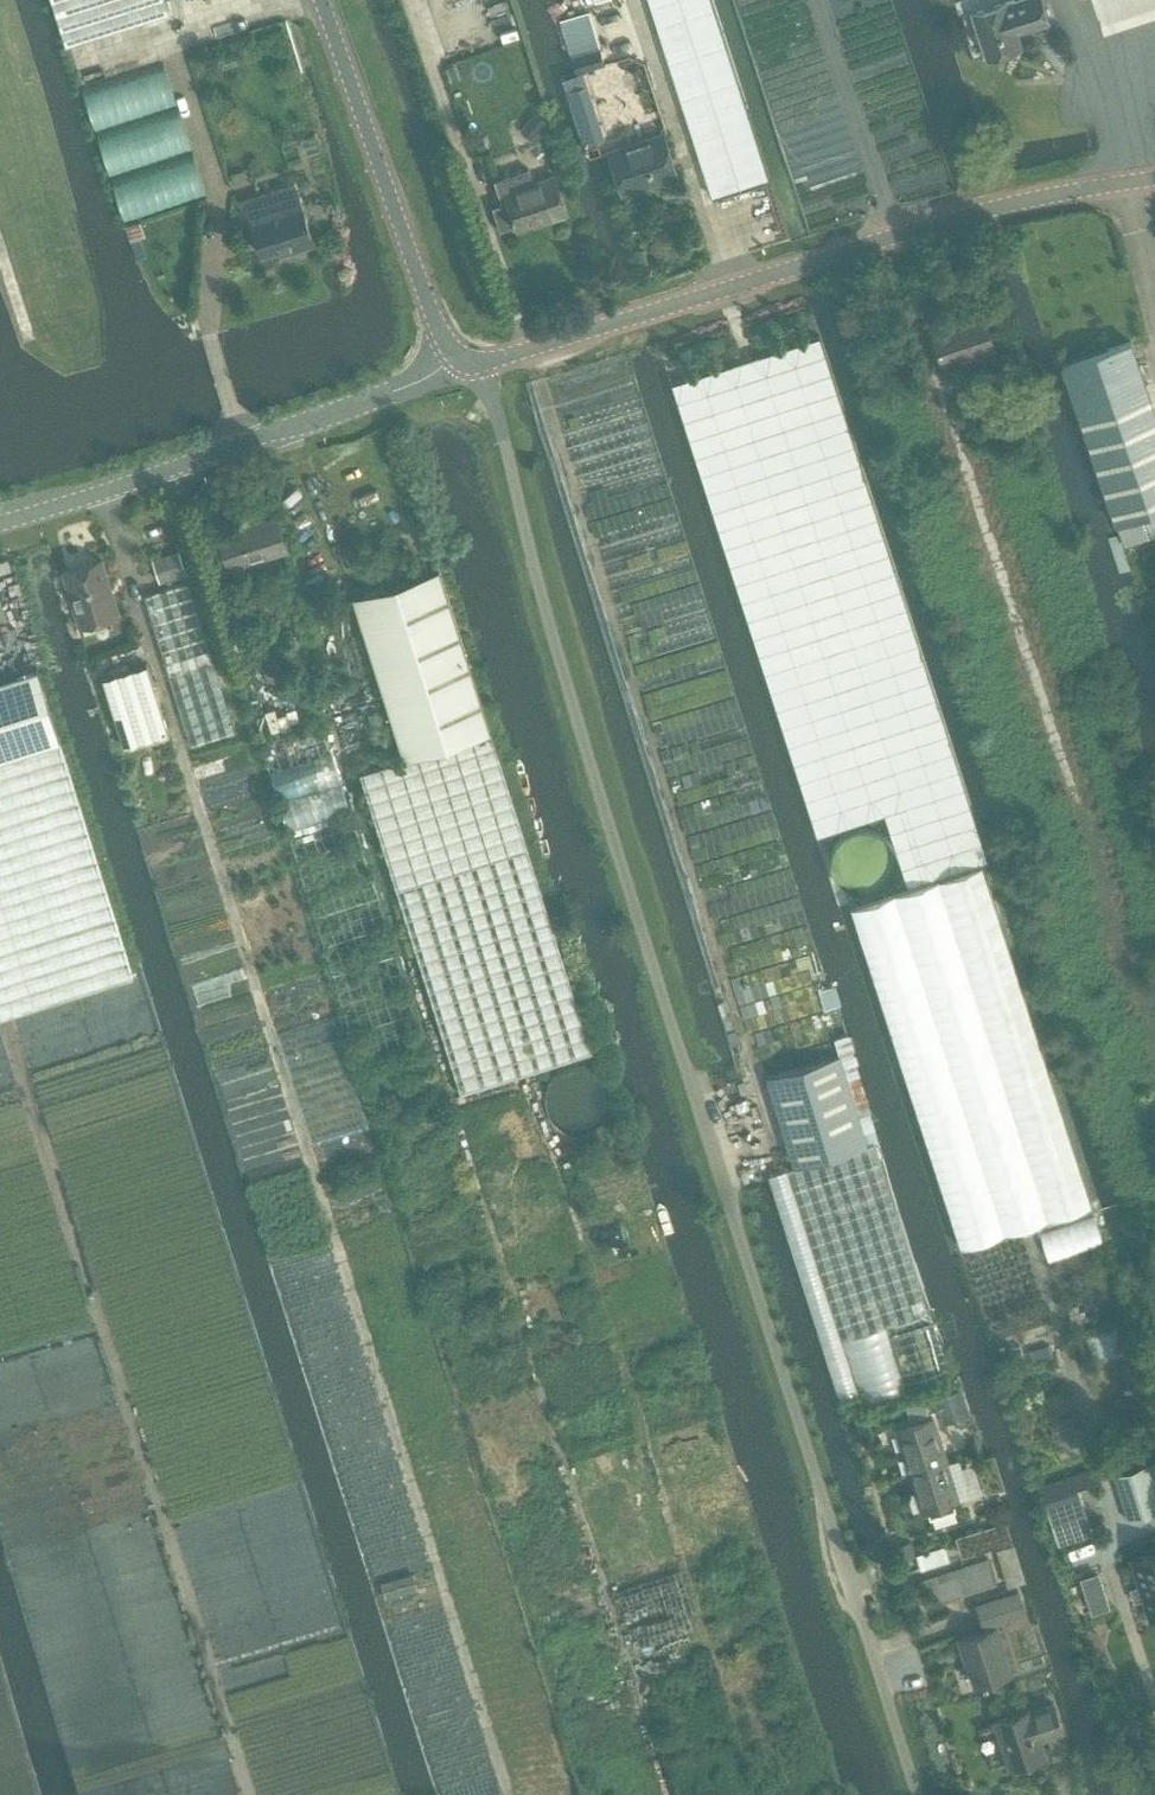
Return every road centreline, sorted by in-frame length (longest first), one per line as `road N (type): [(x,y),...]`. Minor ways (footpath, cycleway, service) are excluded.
road 1 (unclassified): [(917,1794),(718,1175),(479,368)]
road 2 (track): [(1071,1362),(722,289)]
road 3 (track): [(509,1794),(183,756)]
road 4 (tertiary): [(479,368),(897,230),(1154,179)]
road 5 (tertiary): [(0,523),(367,406),(457,353)]
road 6 (unclassified): [(457,353),(429,310),(321,0)]
road 7 (track): [(279,0),(185,29),(175,0)]

